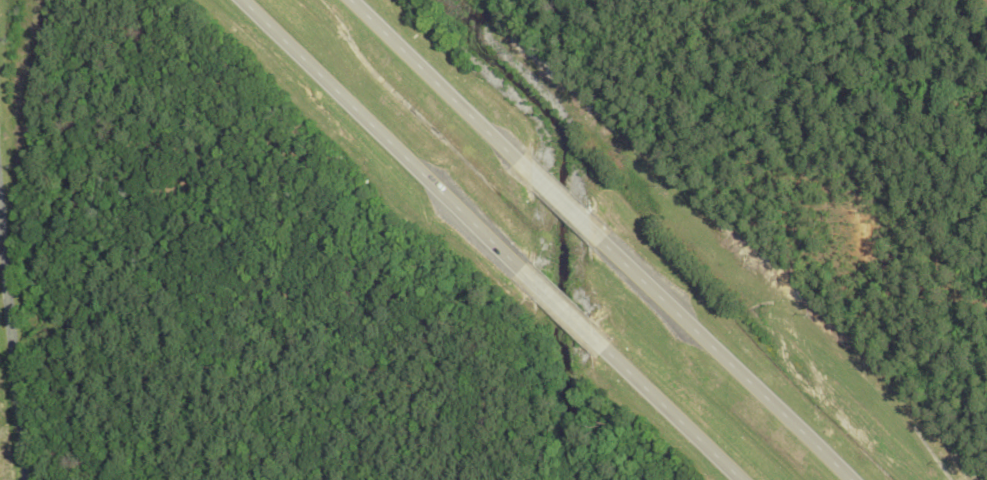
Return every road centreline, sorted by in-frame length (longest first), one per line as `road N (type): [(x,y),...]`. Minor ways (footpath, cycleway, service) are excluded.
road 1 (trunk): [(244,0),(524,269)]
road 2 (trunk): [(848,479),(601,241)]
road 3 (residential): [(25,479),(0,231)]
road 4 (trunk): [(520,161),(352,0)]
road 5 (trunk): [(606,348),(742,479)]

